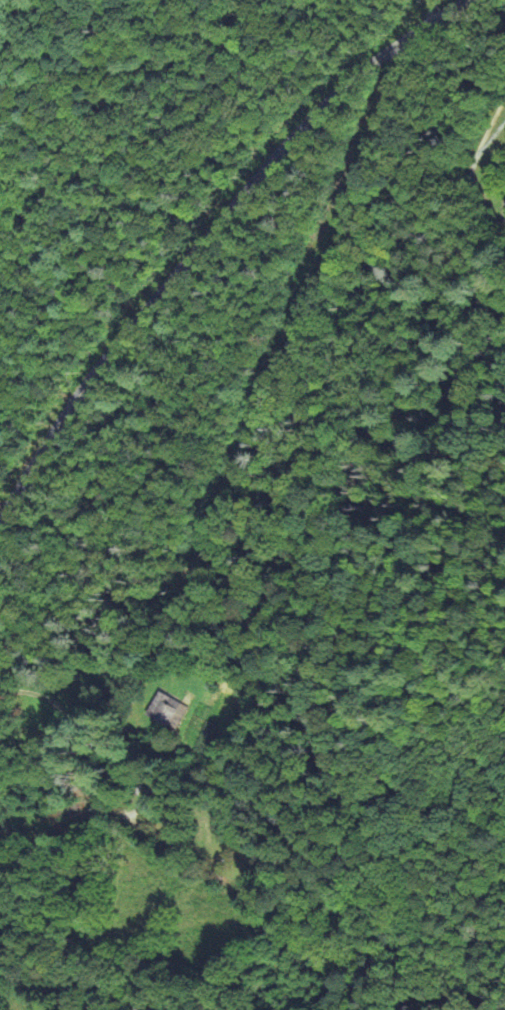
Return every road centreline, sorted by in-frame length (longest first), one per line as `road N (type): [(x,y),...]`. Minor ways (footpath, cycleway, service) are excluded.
road 1 (residential): [(0,534),(89,384),(234,203),(348,79),(463,0)]

